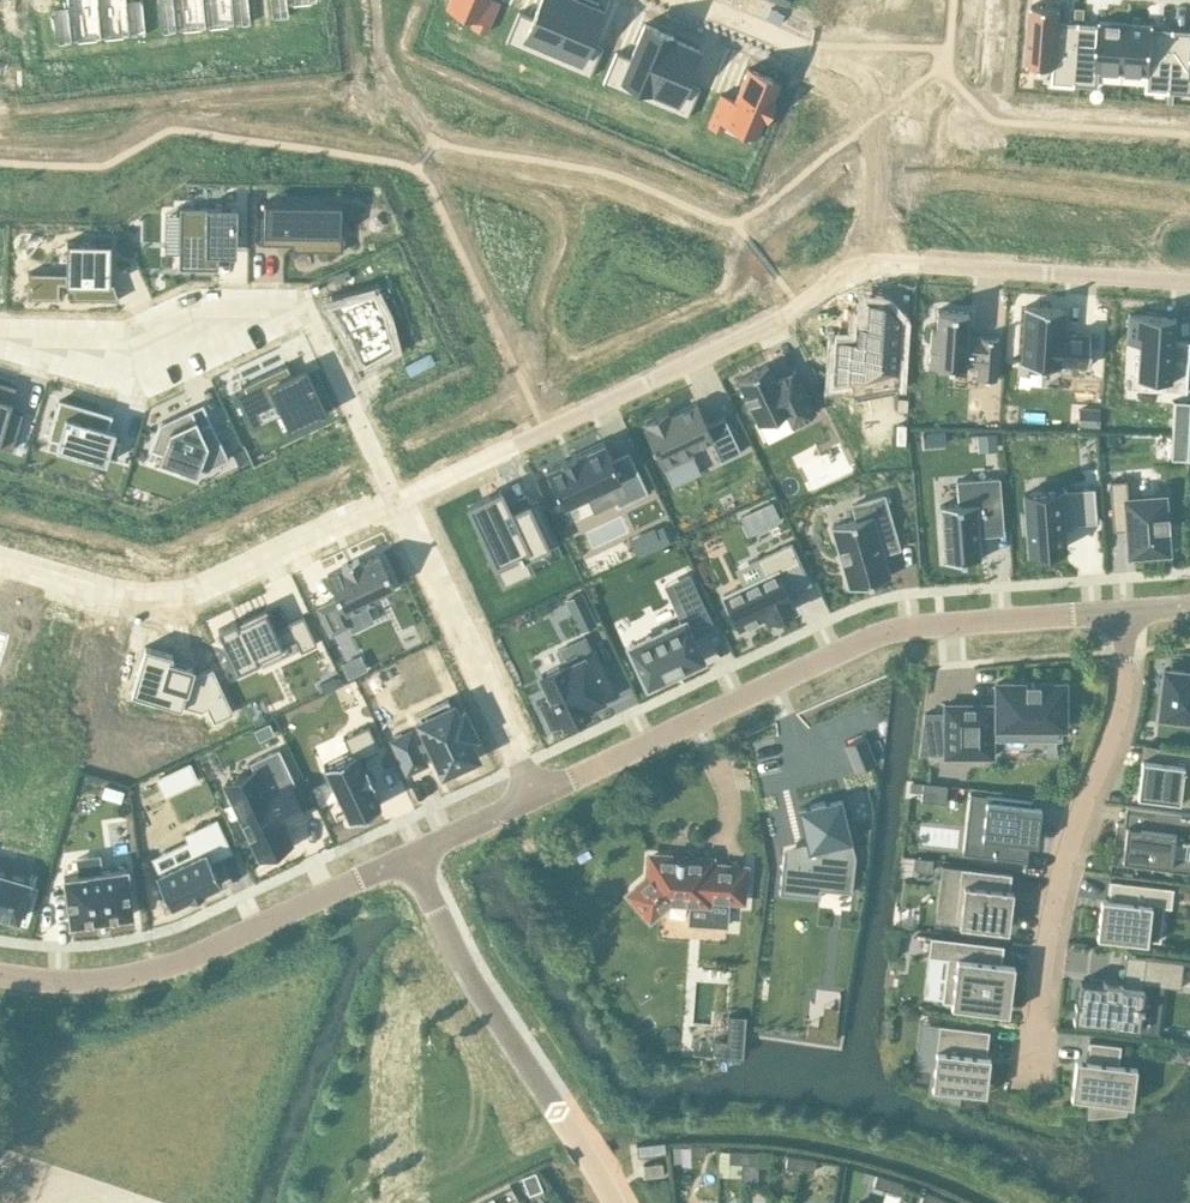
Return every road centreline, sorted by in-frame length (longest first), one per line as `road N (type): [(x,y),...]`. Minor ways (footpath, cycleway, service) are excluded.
road 1 (residential): [(396,500),(785,315),(859,264),(1189,285)]
road 2 (unclassified): [(535,794),(885,632),(1122,610)]
road 3 (residential): [(1122,610),(1120,704),(1051,915),(1030,1087)]
road 4 (unclassified): [(0,972),(59,980),(128,975),(195,955),(407,853)]
road 5 (residential): [(0,561),(139,604),(170,606),(396,500)]
road 6 (unclassified): [(407,853),(465,966),(614,1202)]
road 7 (residential): [(137,392),(283,329),(293,306),(281,297),(207,295),(124,329)]
road 8 (residential): [(396,500),(535,794)]
road 9 (residential): [(0,351),(137,392)]
road 10 (unclassified): [(407,853),(535,794)]
road 11 (residential): [(0,329),(124,329)]
road 12 (residential): [(688,0),(802,45)]

